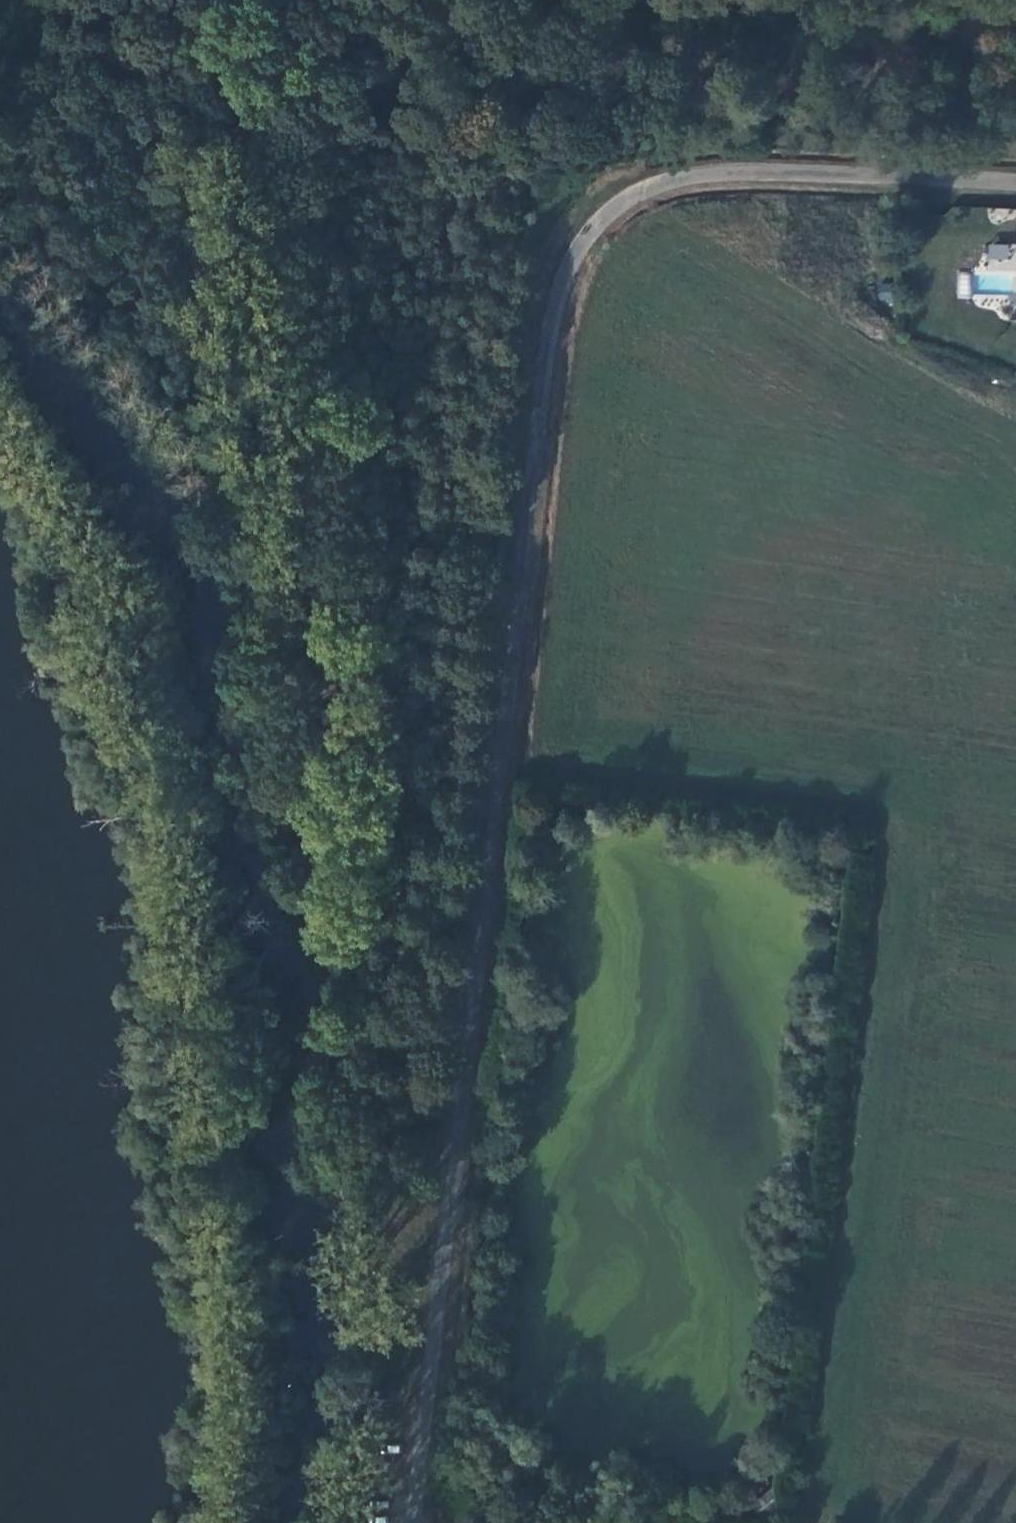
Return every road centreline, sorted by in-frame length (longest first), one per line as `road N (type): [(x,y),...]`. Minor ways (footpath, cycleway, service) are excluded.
road 1 (unclassified): [(1015,182),(732,172),(672,182),(590,229),(559,284),(420,1522)]

